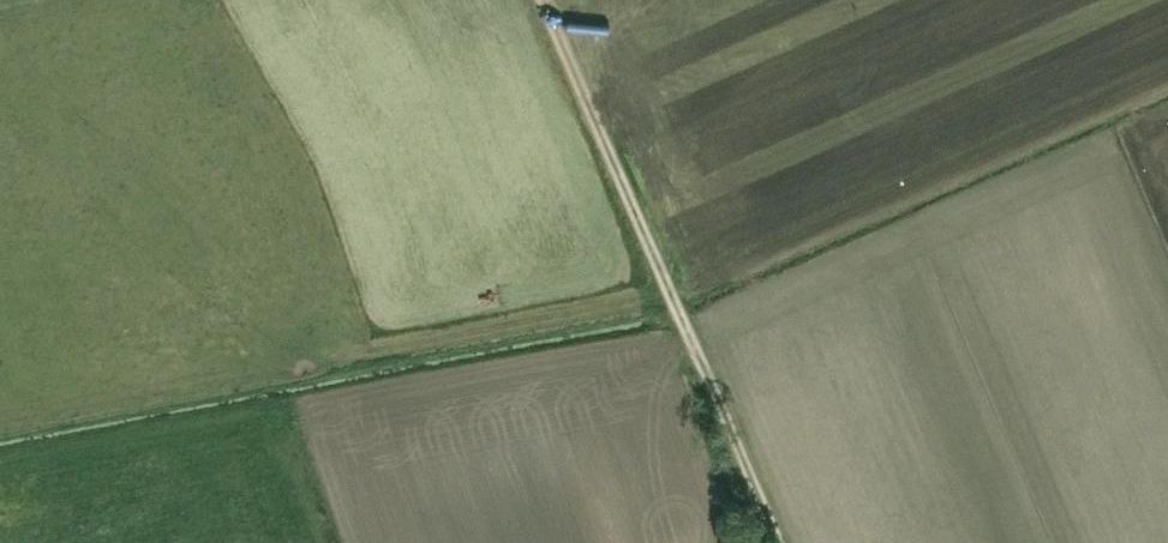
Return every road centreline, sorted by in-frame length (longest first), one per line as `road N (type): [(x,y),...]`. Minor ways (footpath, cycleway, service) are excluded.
road 1 (track): [(779,542),(547,0)]

